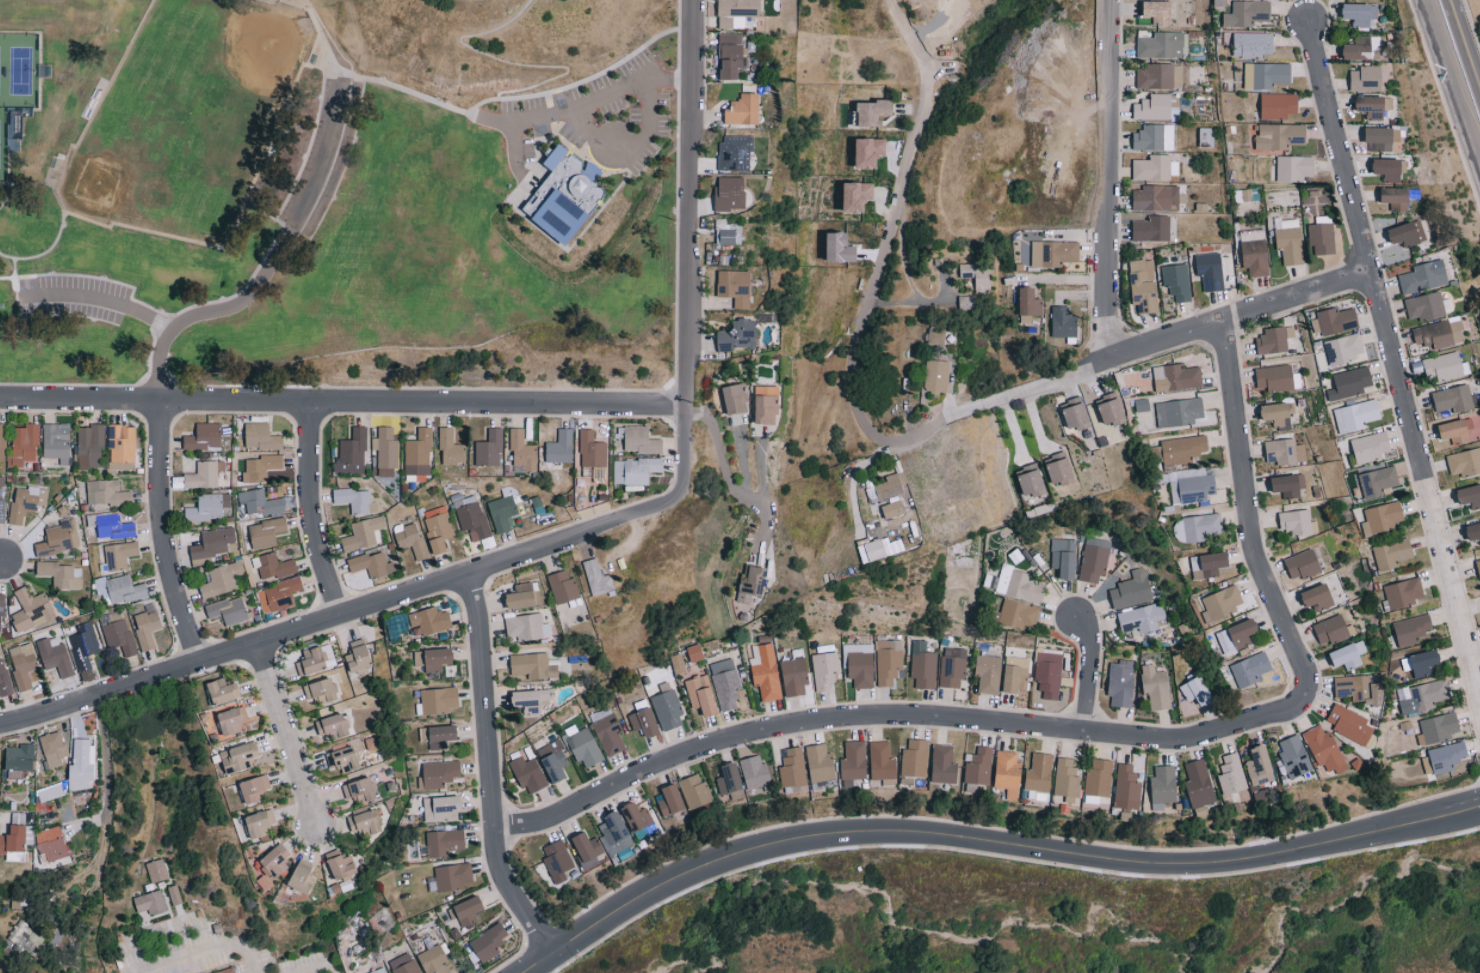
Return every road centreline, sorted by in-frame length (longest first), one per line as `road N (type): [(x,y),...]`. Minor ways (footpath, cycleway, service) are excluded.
road 1 (secondary): [(520,972),(658,888),(722,861),(849,831),(927,831),(1199,865),(1479,810)]
road 2 (residential): [(492,826),(545,819),(648,765),(785,723),(956,716),(1172,741),(1279,713)]
road 3 (residential): [(0,727),(674,500)]
road 4 (residential): [(0,397),(687,406)]
road 5 (residential): [(1309,19),(1479,668)]
road 6 (residential): [(891,447),(943,417),(1103,352),(1371,262)]
road 7 (residential): [(694,0),(687,413),(684,482),(674,500)]
road 8 (residential): [(891,447),(860,413),(857,366),(929,74),(887,0)]
road 9 (residential): [(1227,311),(1252,537),(1303,676),(1305,692),(1279,713)]
road 10 (residential): [(468,574),(495,859),(549,952)]
road 11 (residential): [(1108,0),(1103,352)]
road 12 (residential): [(160,399),(170,572),(200,663)]
road 13 (residential): [(309,401),(311,512),(341,616)]
road 14 (residential): [(260,644),(320,826)]
road 15 (secondary): [(1479,133),(1434,0)]
road 16 (residential): [(1074,614),(1091,643),(1082,730)]

